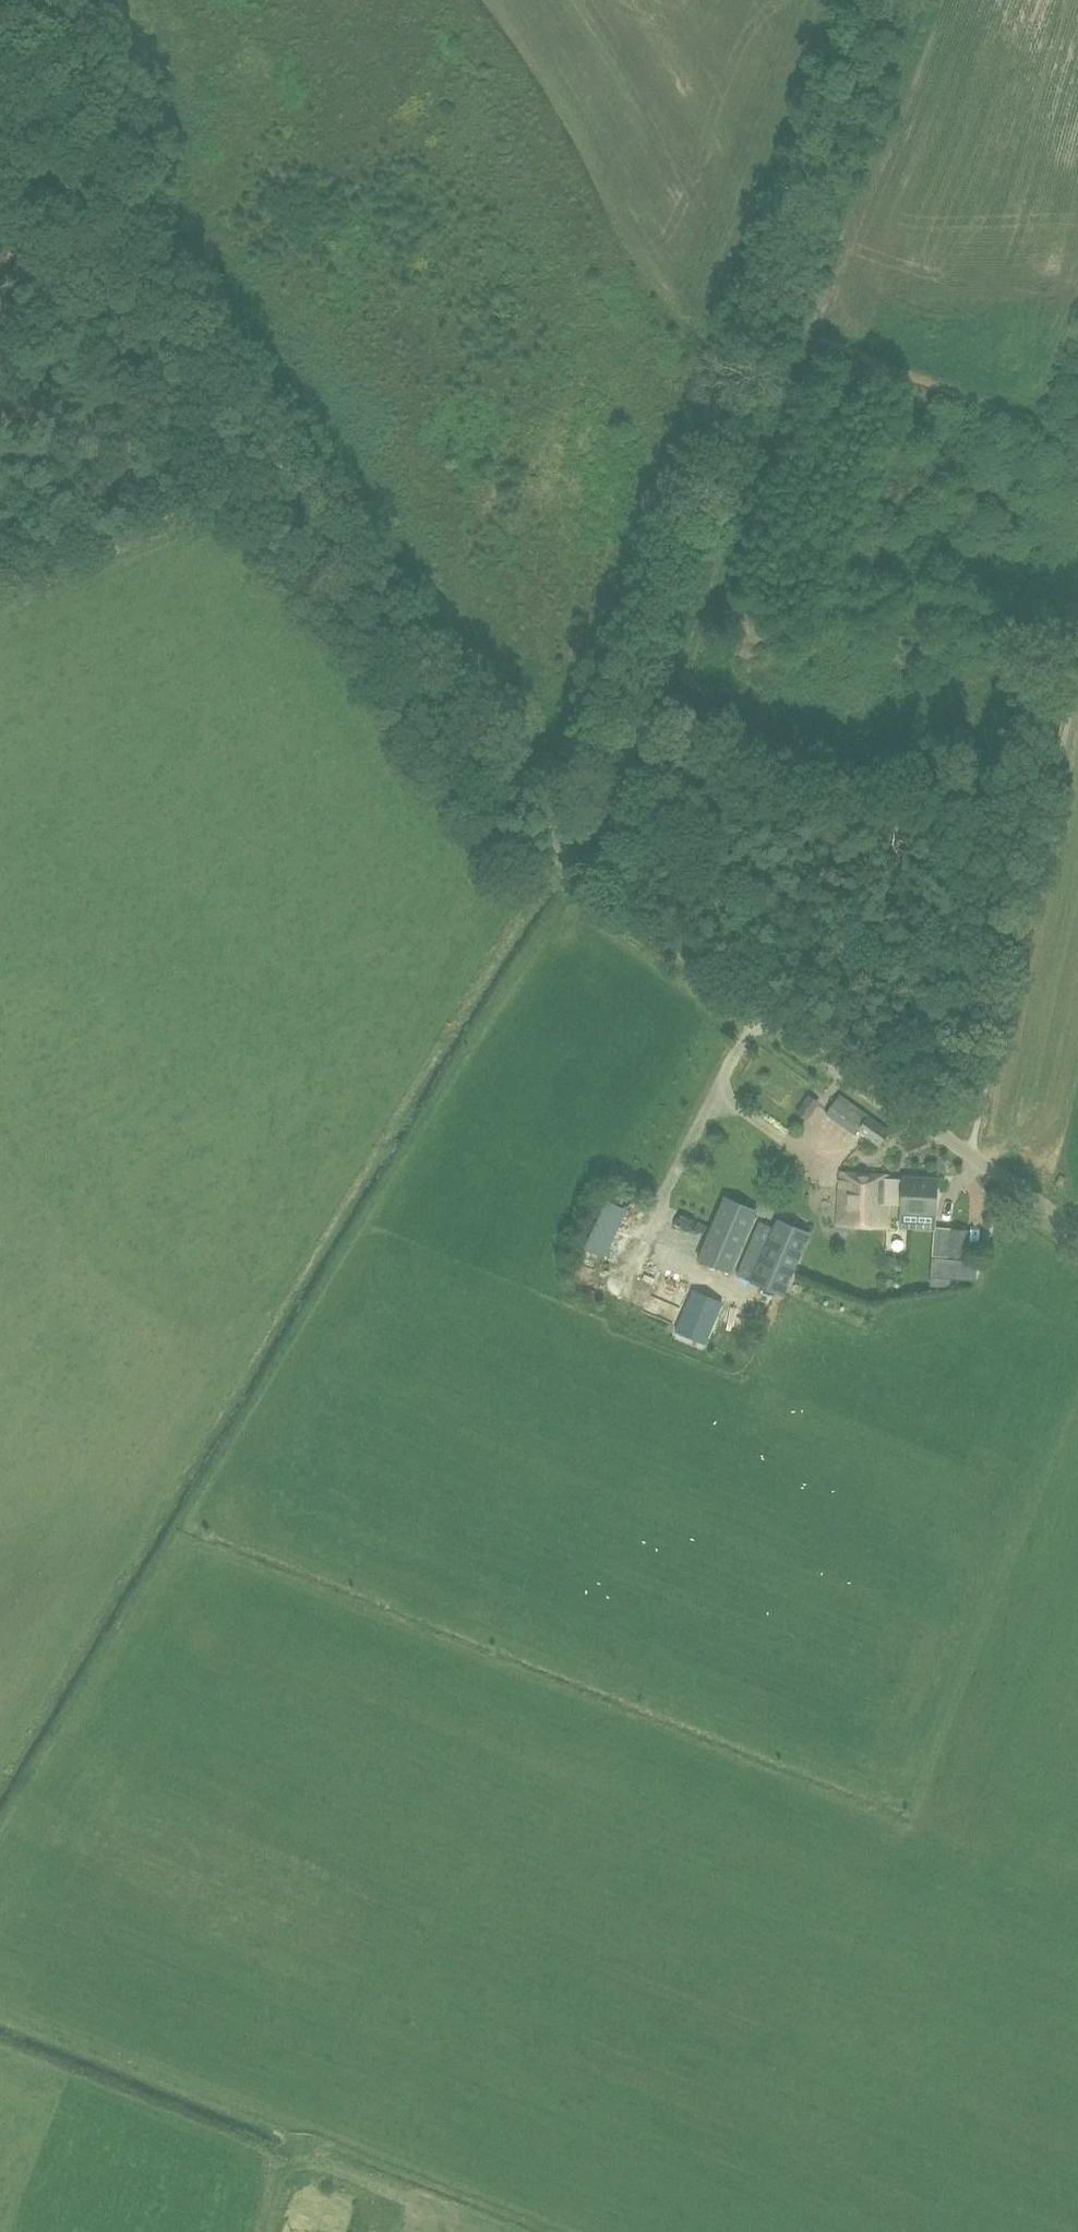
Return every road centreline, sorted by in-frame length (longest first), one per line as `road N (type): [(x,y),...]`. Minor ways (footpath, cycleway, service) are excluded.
road 1 (unclassified): [(0,584),(269,485),(293,486),(320,506),(572,848),(1077,1237)]
road 2 (track): [(293,486),(0,84)]

